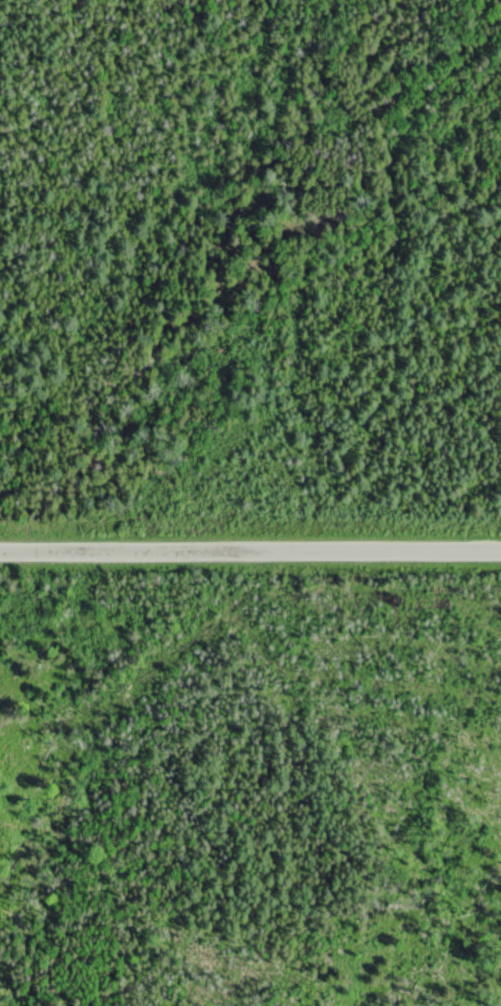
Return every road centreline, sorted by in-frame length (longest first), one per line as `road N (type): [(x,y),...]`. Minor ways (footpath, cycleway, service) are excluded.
road 1 (tertiary): [(0,555),(500,557)]

